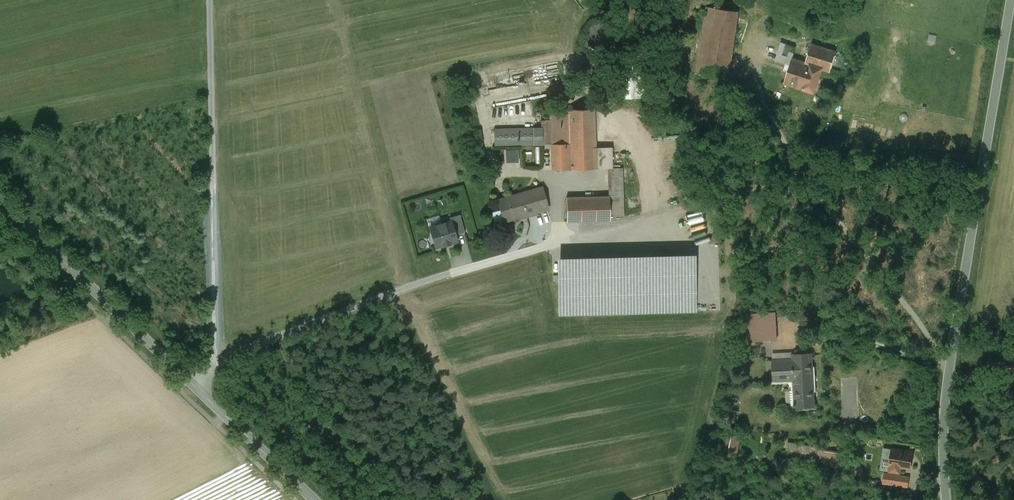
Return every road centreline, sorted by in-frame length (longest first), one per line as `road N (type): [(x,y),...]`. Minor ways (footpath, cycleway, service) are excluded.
road 1 (tertiary): [(946,499),(949,368),(1012,0)]
road 2 (unclassified): [(193,385),(215,362),(211,0)]
road 3 (tertiary): [(193,385),(0,200)]
road 4 (tertiary): [(314,499),(193,385)]

